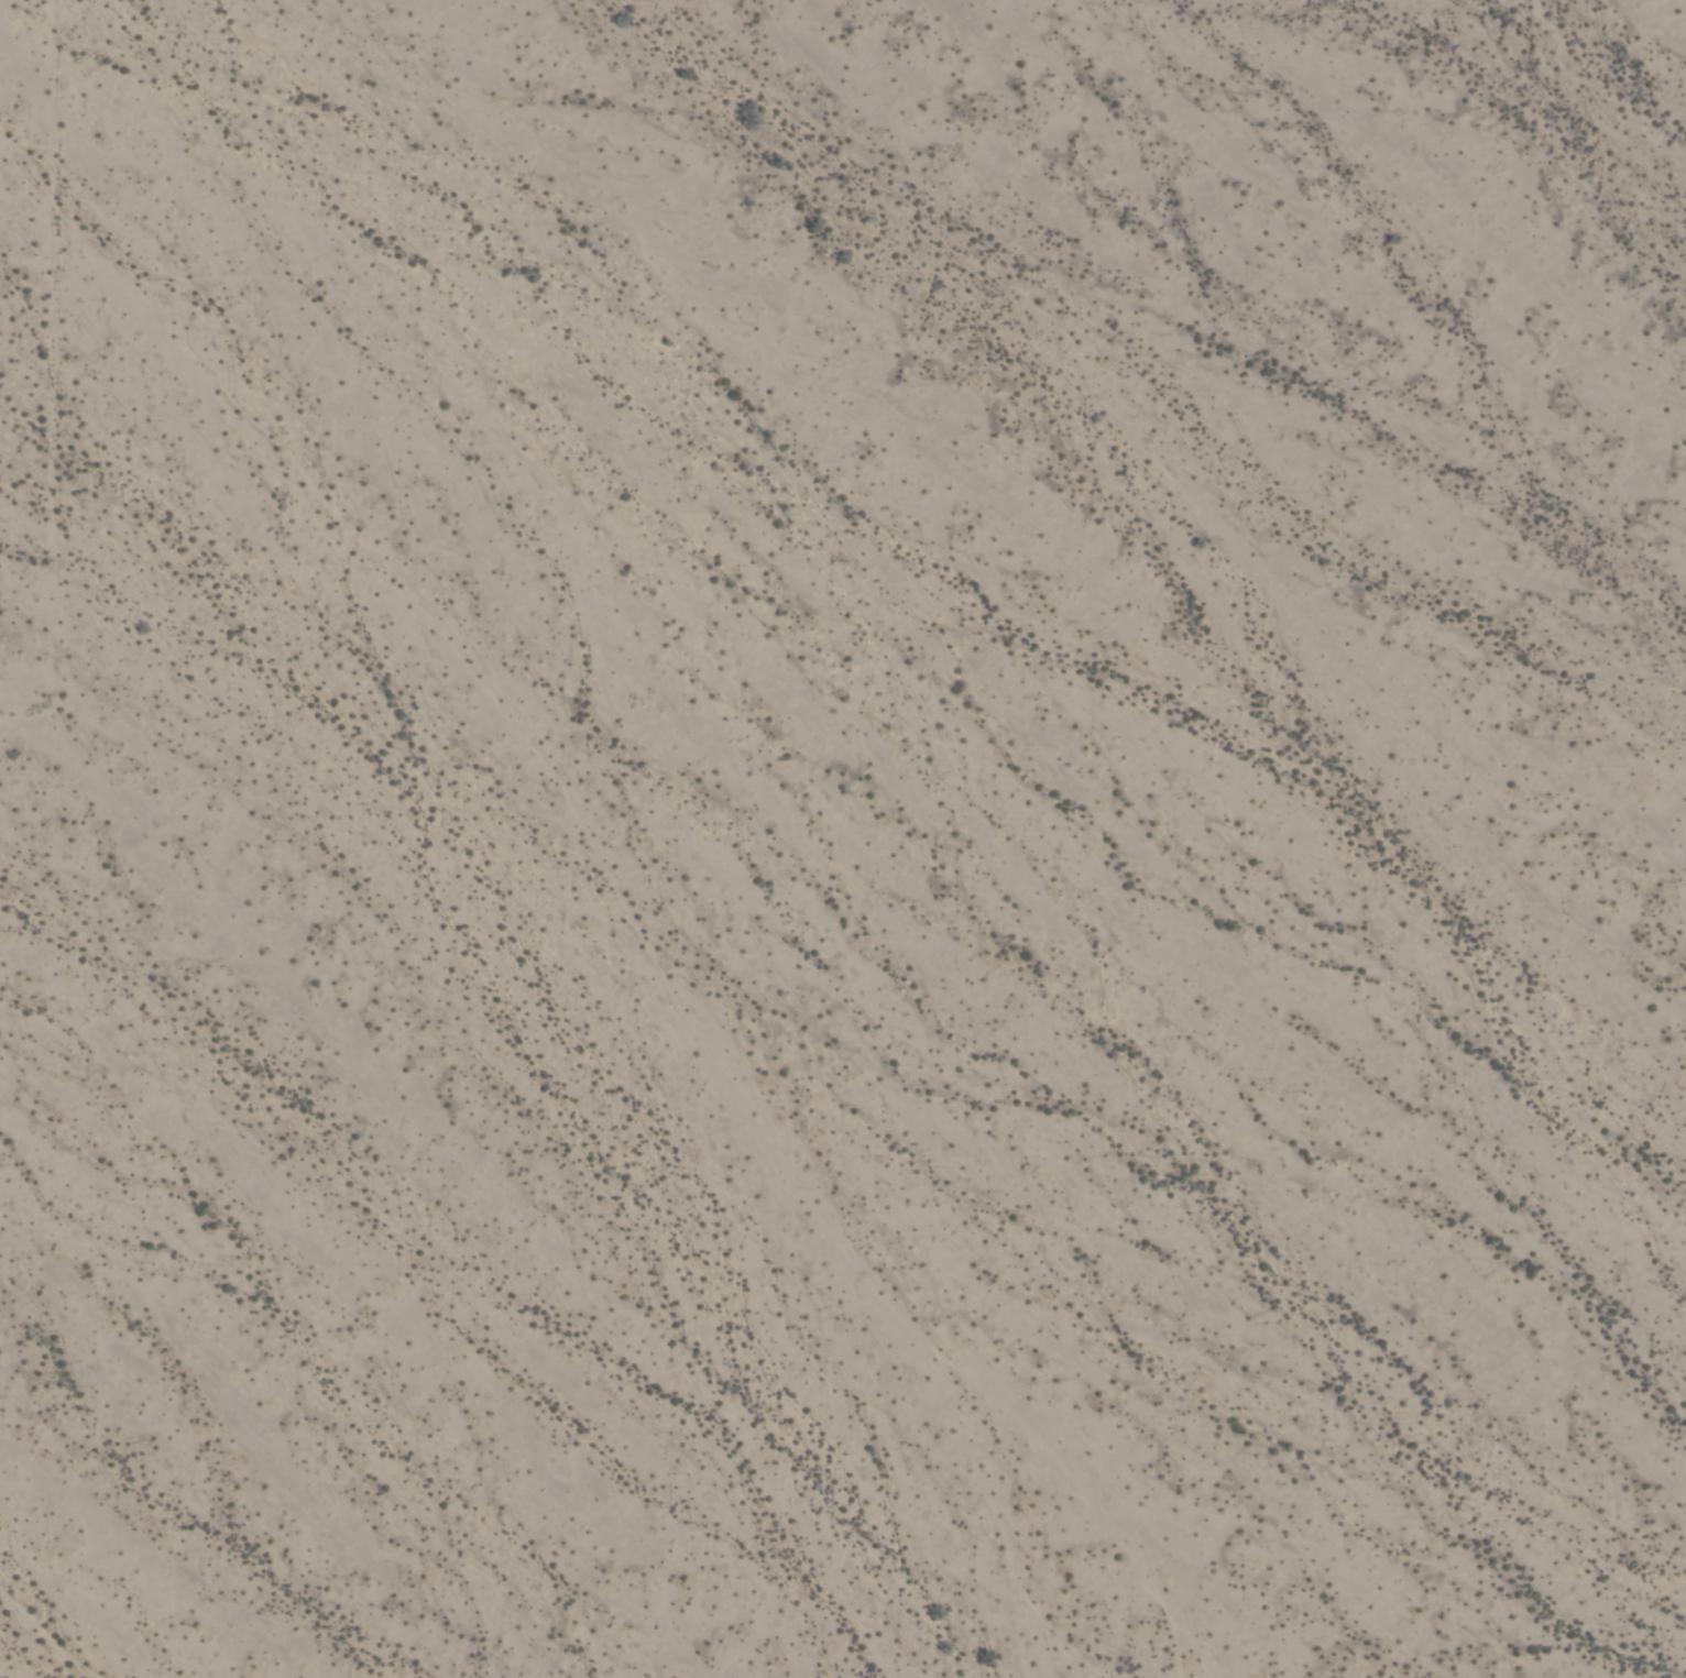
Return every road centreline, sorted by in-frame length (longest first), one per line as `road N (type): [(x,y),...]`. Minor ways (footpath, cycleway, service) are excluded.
road 1 (track): [(8,0),(12,290)]

